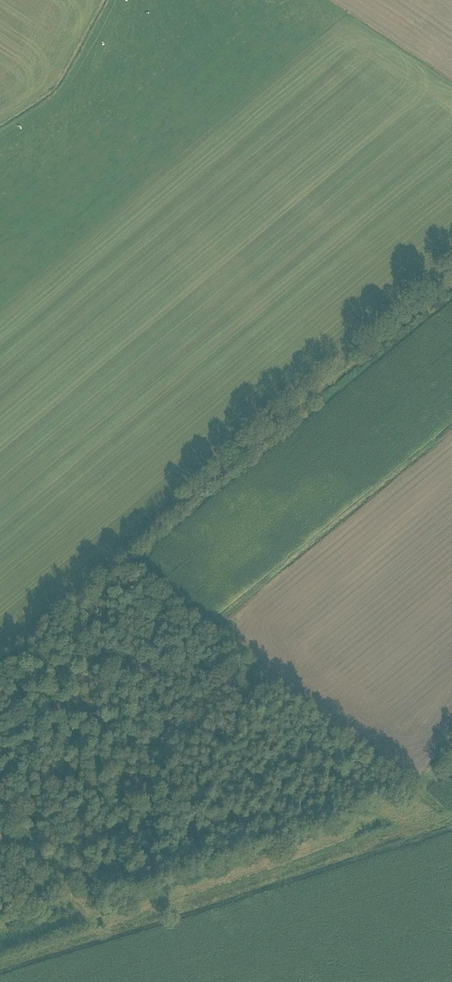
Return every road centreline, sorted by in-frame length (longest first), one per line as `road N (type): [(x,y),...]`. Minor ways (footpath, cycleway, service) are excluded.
road 1 (track): [(451,285),(0,654)]

